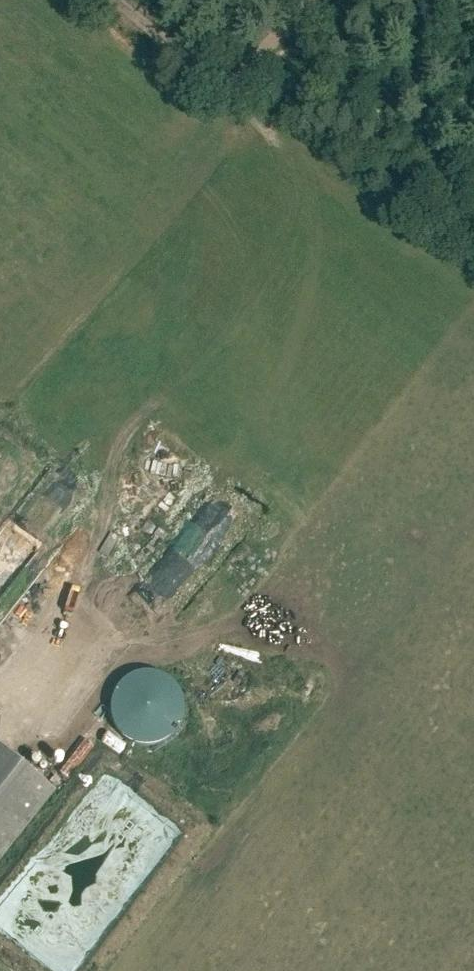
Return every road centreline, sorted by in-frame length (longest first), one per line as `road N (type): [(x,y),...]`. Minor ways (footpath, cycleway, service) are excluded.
road 1 (track): [(115,0),(208,72),(230,79),(253,72),(311,0)]

